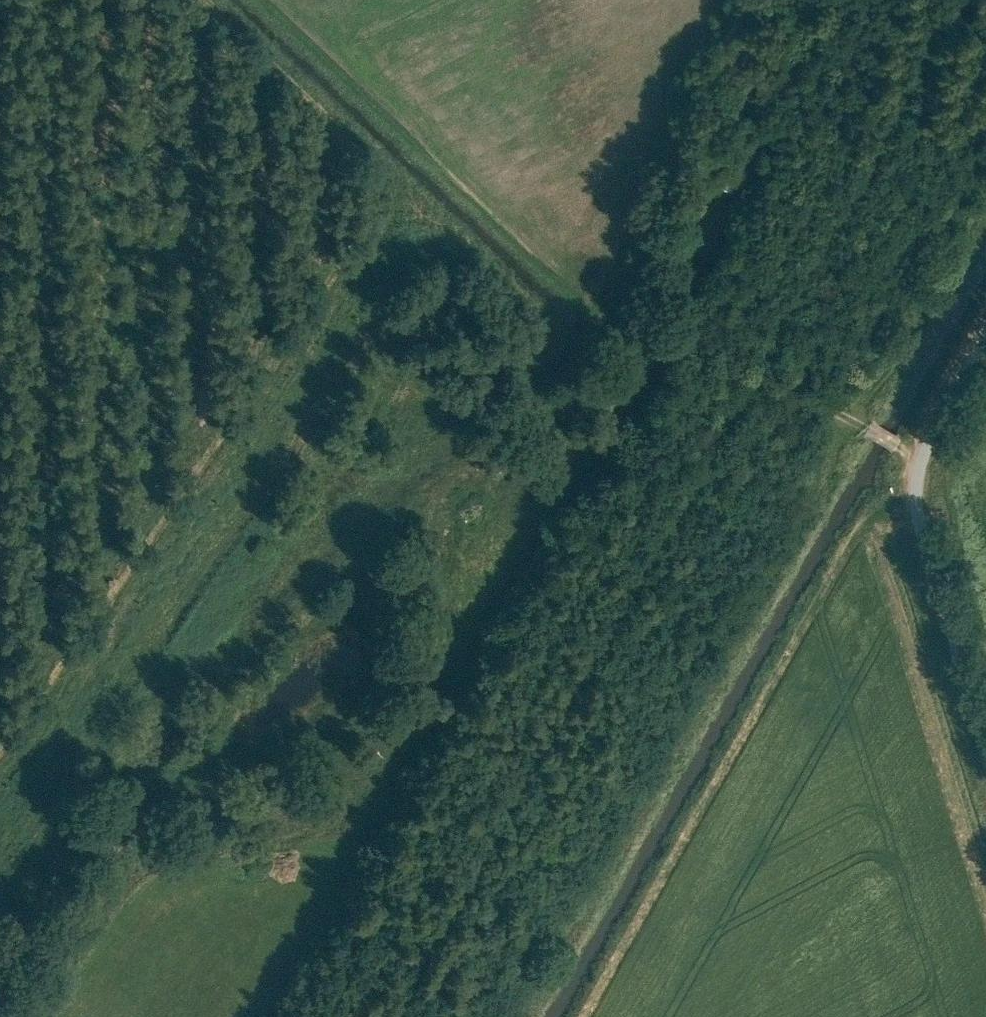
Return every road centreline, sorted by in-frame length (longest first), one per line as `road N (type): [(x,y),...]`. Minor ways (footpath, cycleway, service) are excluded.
road 1 (track): [(396,1016),(965,0)]
road 2 (track): [(0,873),(447,253),(451,227),(214,0)]
road 3 (track): [(0,748),(393,172)]
road 4 (unclassified): [(985,772),(924,569),(919,491),(940,423),(985,343)]
road 5 (track): [(927,460),(675,334)]

